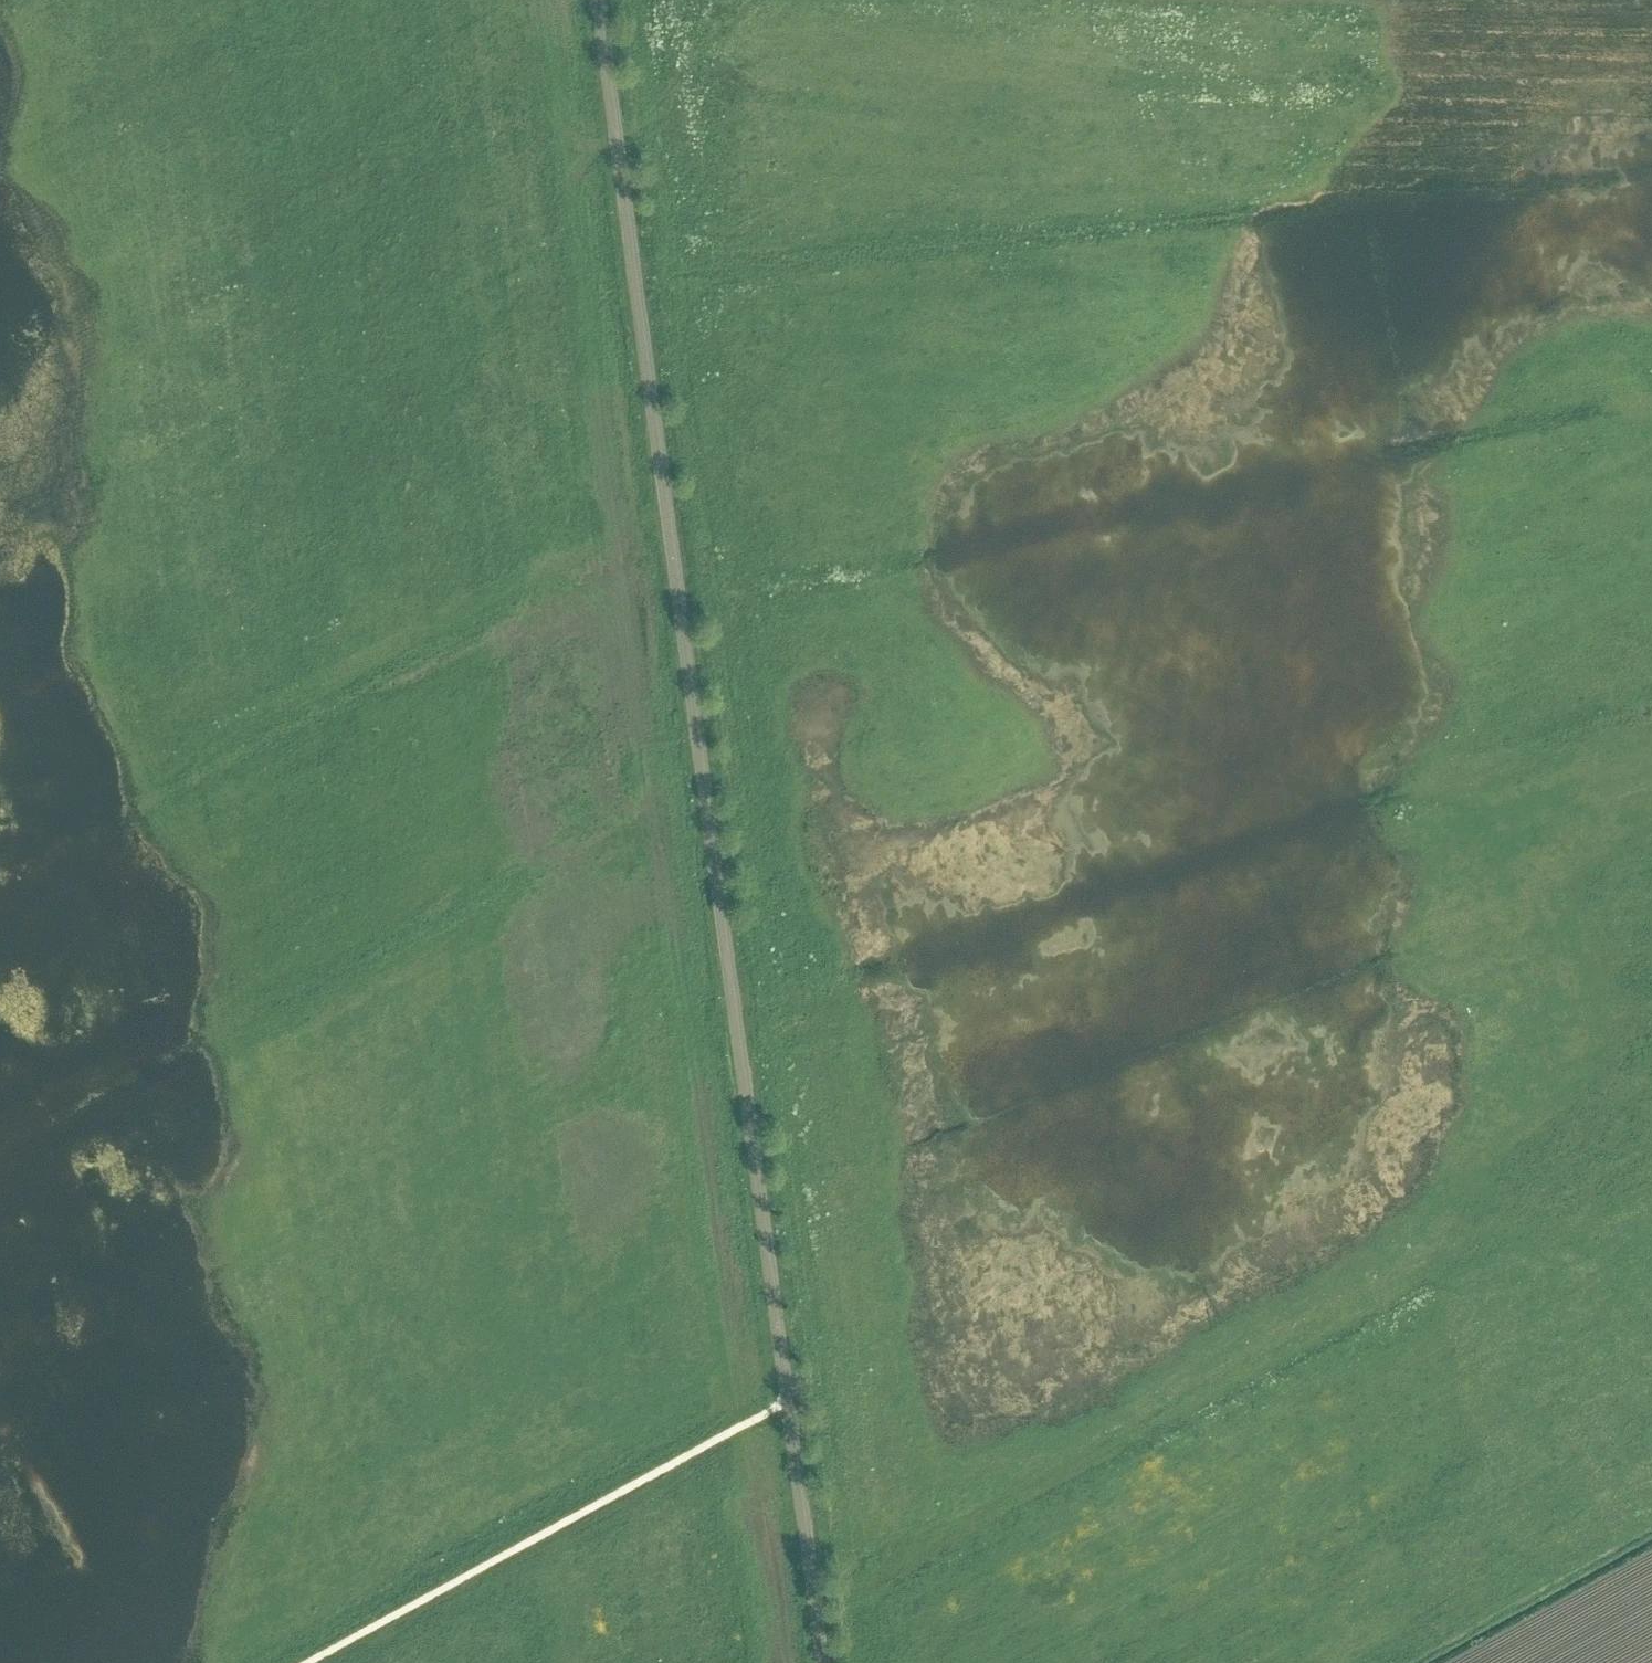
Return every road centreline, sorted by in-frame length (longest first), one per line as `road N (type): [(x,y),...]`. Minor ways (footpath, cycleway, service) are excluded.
road 1 (unclassified): [(824,1662),(599,0)]

